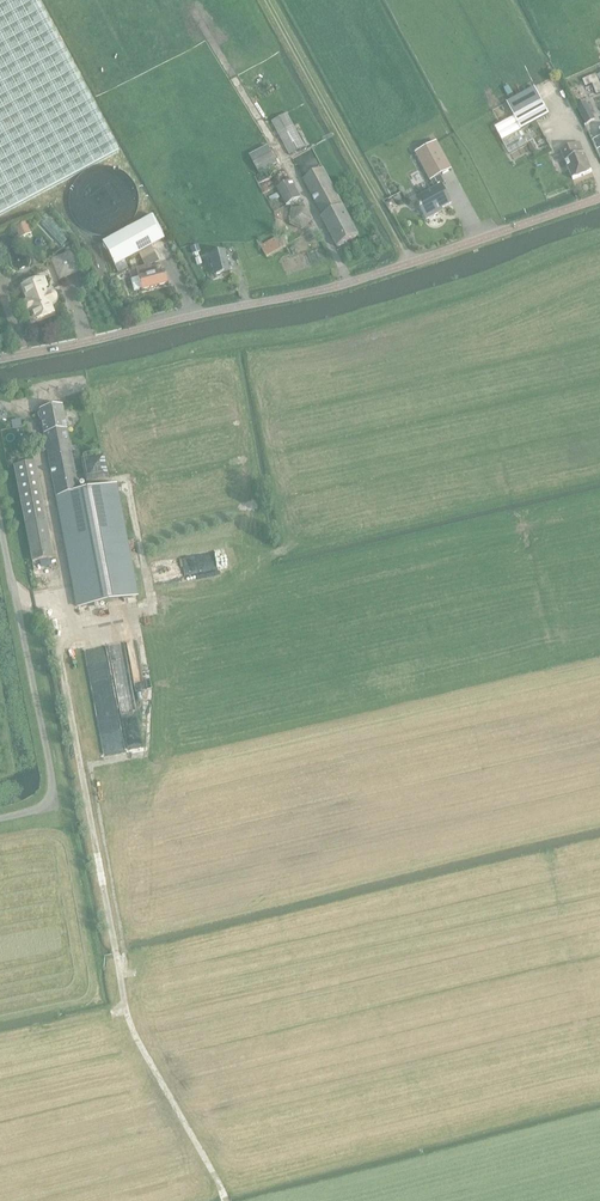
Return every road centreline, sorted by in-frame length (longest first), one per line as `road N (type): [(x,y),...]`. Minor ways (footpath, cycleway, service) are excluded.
road 1 (track): [(60,596),(59,643),(125,1008),(222,1200)]
road 2 (unclassified): [(599,199),(347,285),(0,360)]
road 3 (unclassified): [(0,818),(56,805),(0,515)]
road 4 (track): [(125,1008),(0,1042)]

